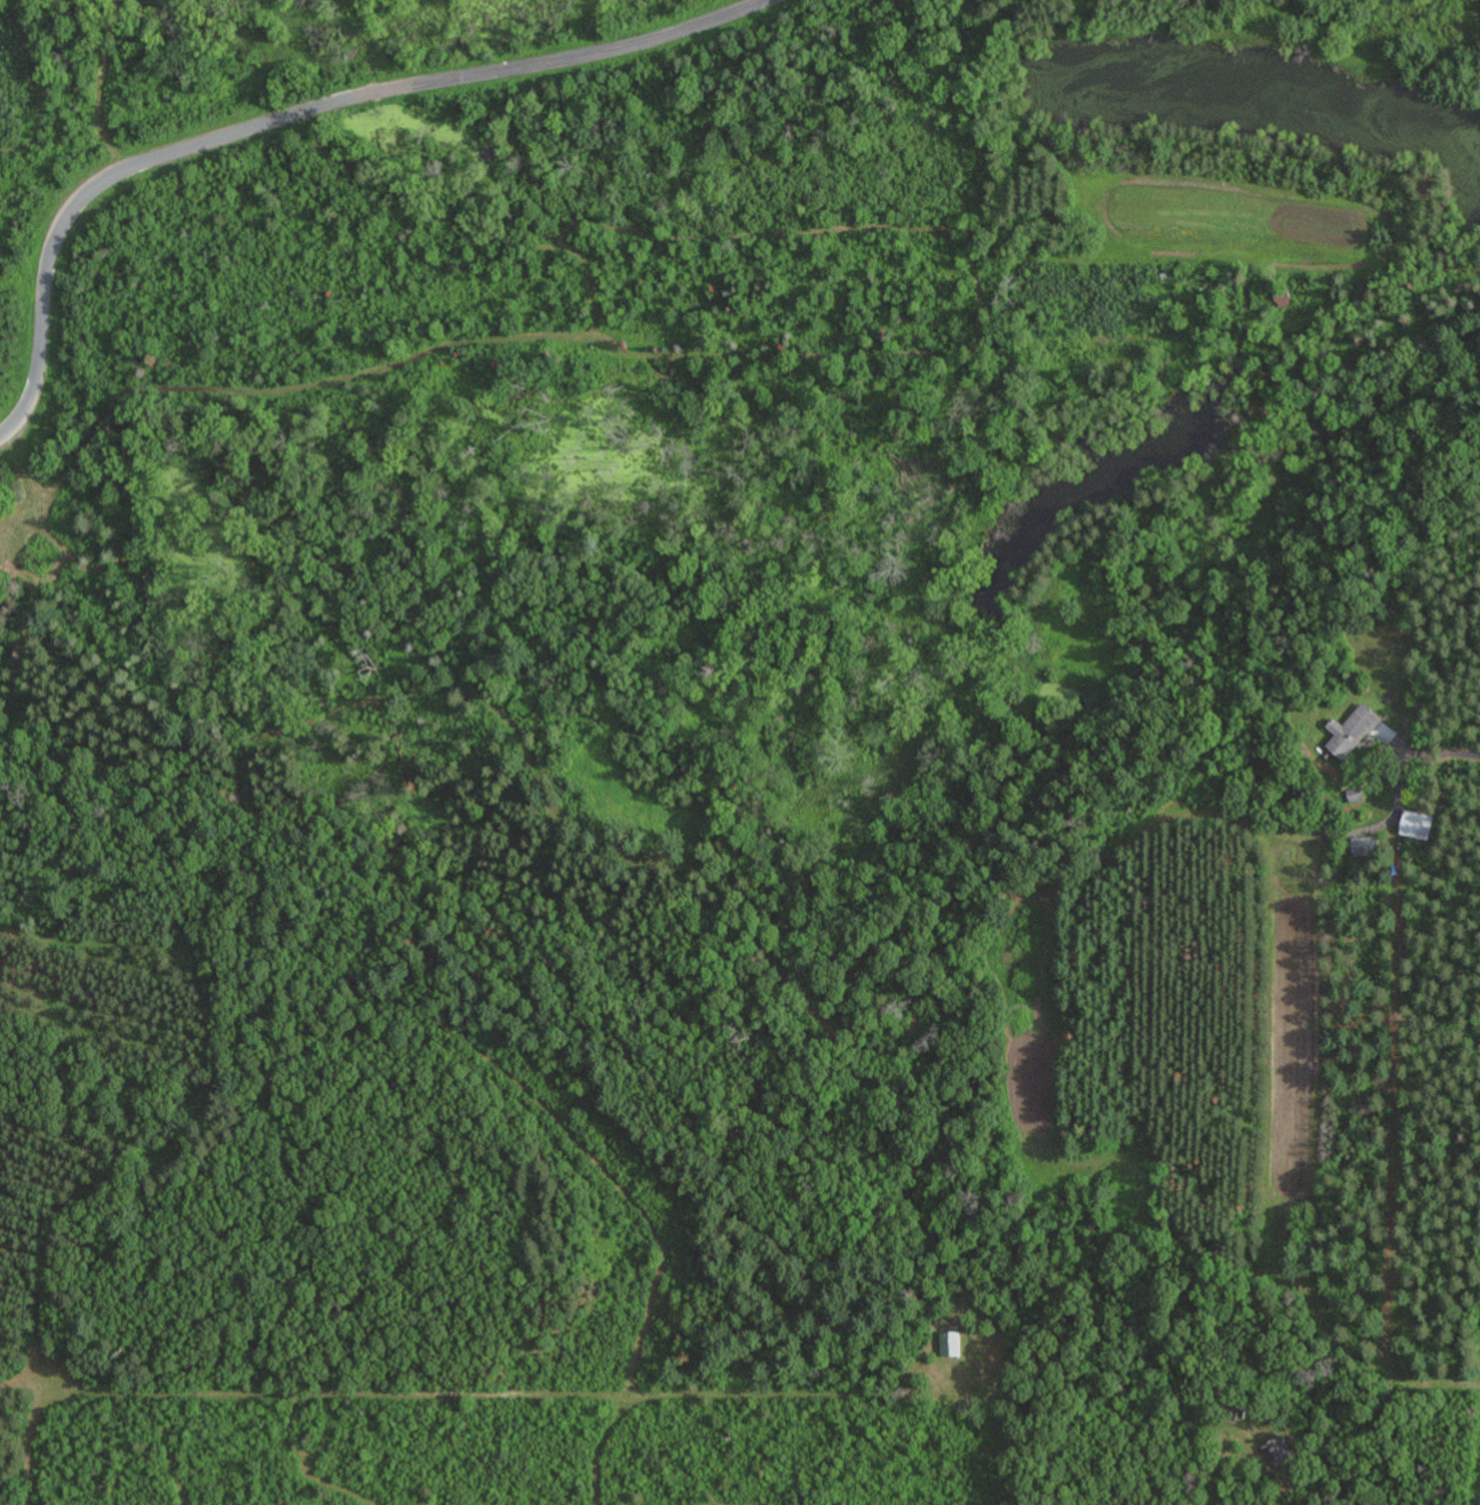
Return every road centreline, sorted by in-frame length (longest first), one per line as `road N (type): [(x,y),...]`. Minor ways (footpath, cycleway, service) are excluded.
road 1 (residential): [(0,406),(66,227),(108,185),(232,132),(599,61),(742,0)]

